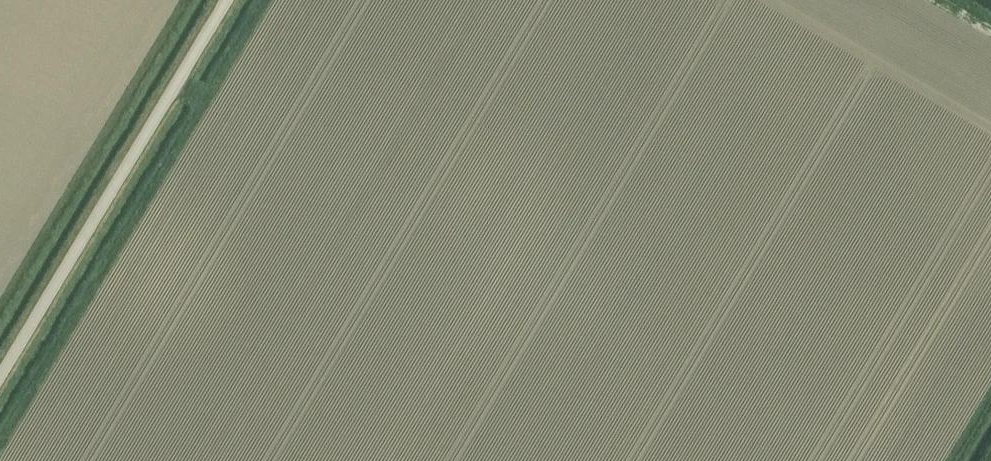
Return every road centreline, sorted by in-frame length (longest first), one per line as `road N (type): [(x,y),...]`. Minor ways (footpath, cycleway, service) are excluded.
road 1 (unclassified): [(0,386),(231,0)]

